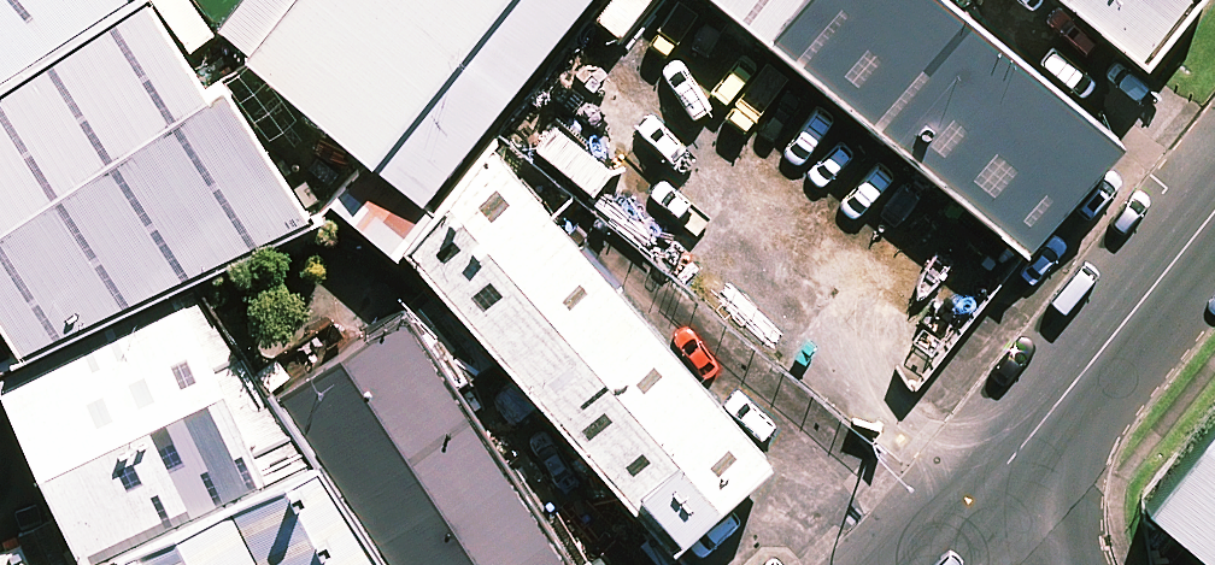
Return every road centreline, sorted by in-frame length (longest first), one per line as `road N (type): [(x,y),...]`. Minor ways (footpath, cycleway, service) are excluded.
road 1 (unclassified): [(1214,215),(963,517)]

